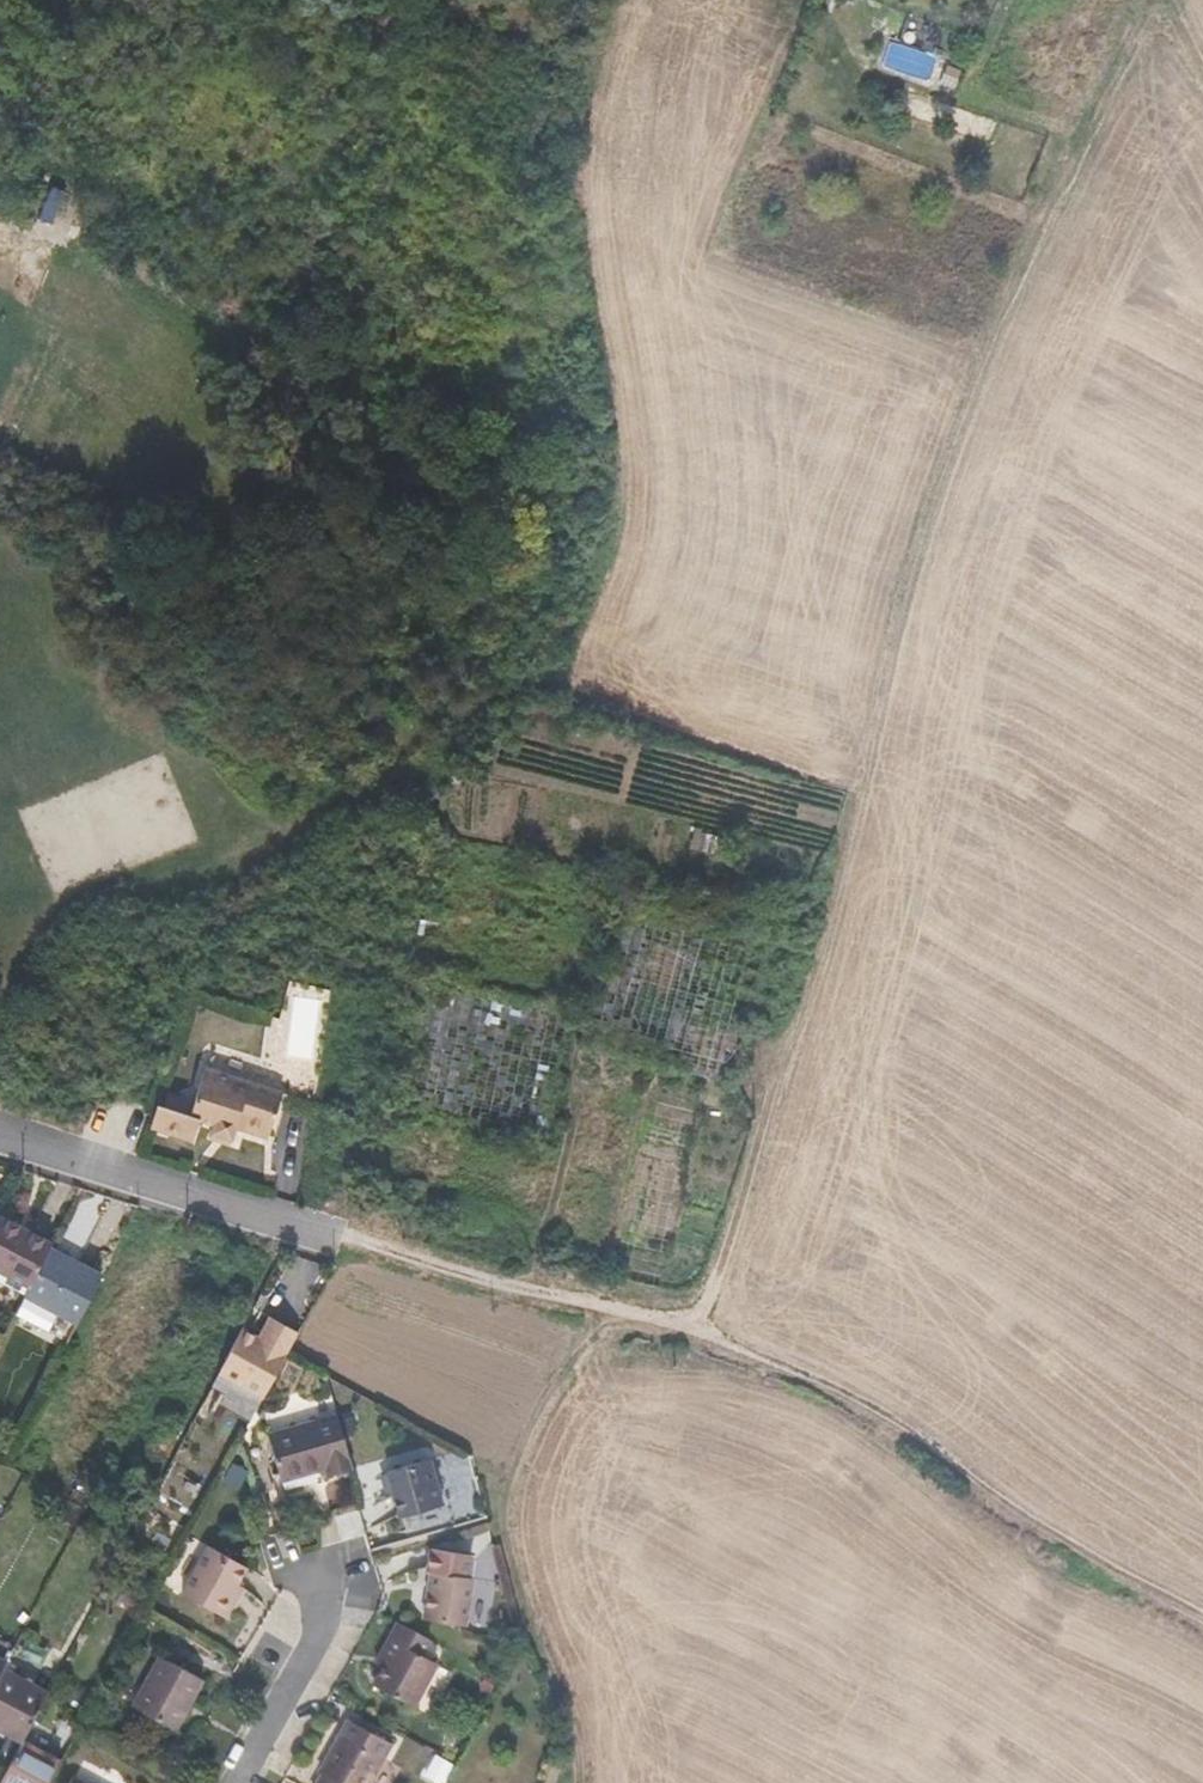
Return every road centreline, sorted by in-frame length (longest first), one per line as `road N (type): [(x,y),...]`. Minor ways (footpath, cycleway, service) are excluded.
road 1 (track): [(341,1240),(701,1340),(842,1393),(1104,1565),(1202,1615)]
road 2 (residential): [(0,1133),(341,1240)]

